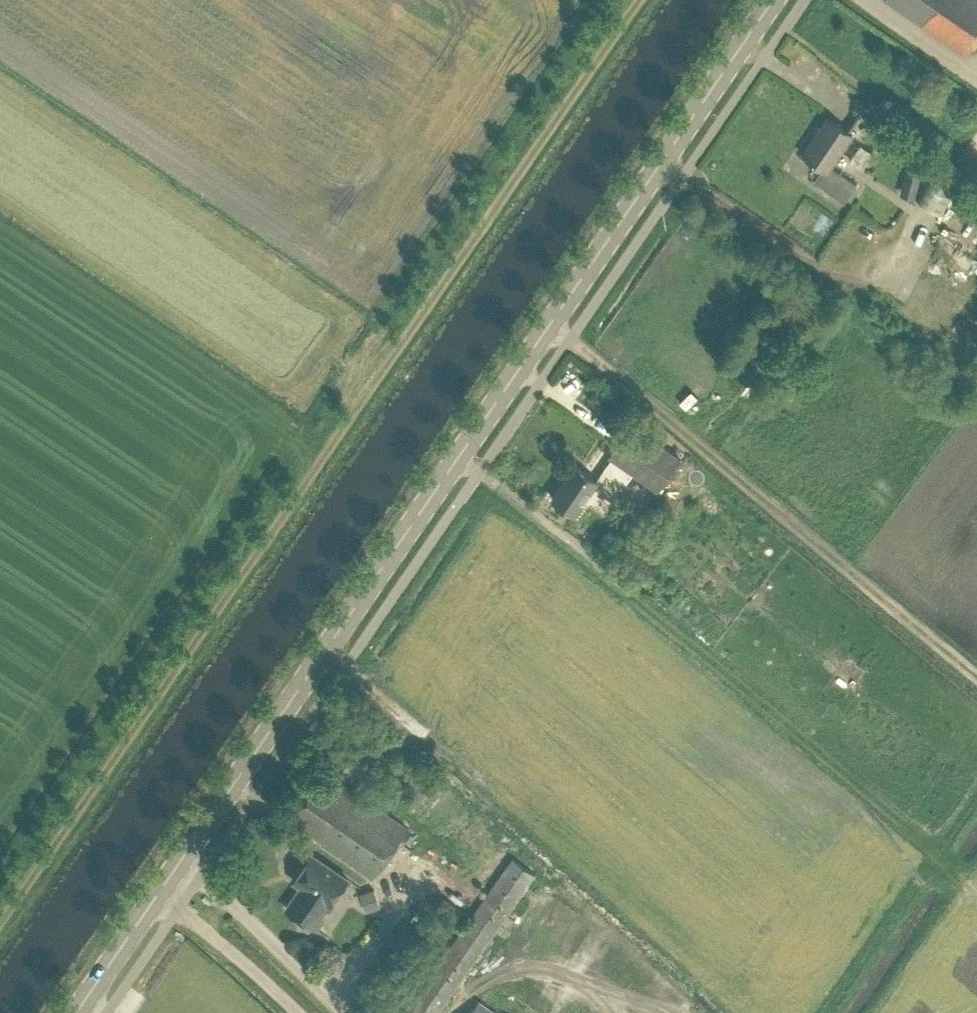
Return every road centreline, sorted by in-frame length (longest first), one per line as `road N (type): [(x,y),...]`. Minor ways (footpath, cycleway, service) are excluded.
road 1 (secondary): [(75,1012),(773,0)]
road 2 (track): [(0,912),(631,0)]

